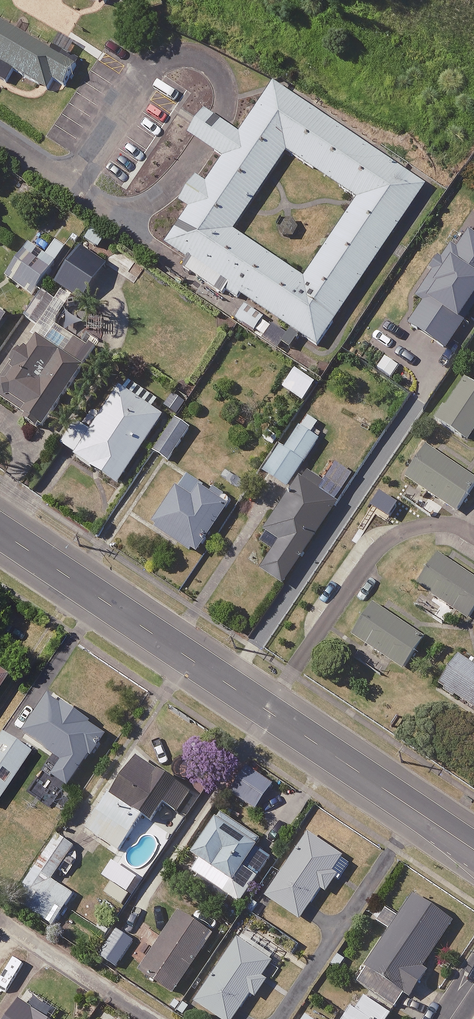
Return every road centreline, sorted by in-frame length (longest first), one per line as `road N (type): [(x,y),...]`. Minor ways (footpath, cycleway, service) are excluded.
road 1 (tertiary): [(473,849),(0,532)]

